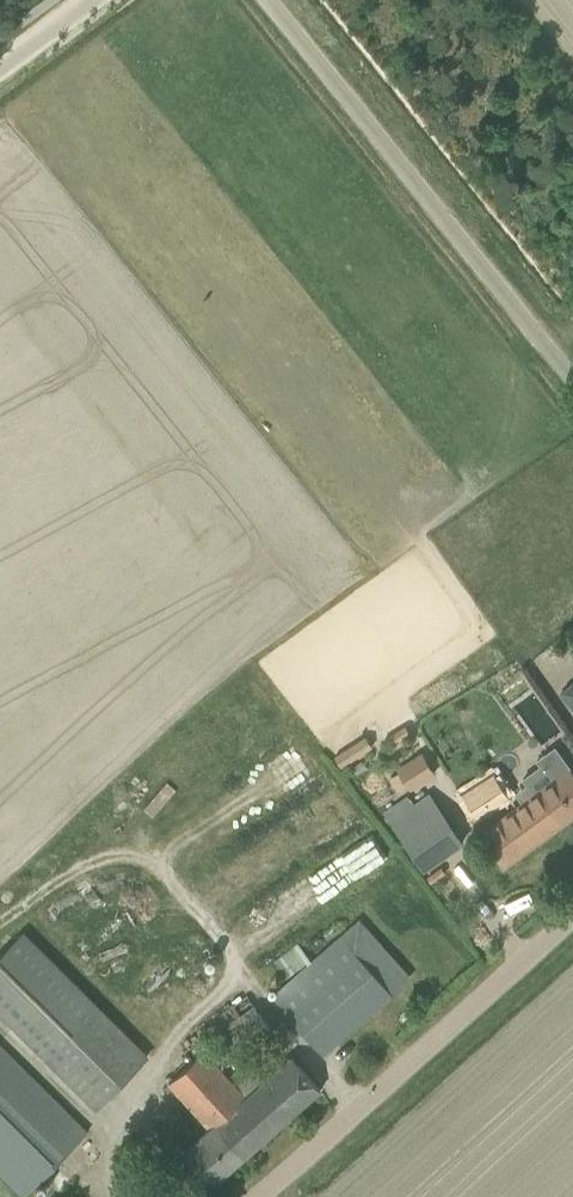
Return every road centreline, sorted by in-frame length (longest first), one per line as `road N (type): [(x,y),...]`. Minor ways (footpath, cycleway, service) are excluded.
road 1 (unclassified): [(572,378),(267,0)]
road 2 (unclassified): [(261,1196),(572,918)]

